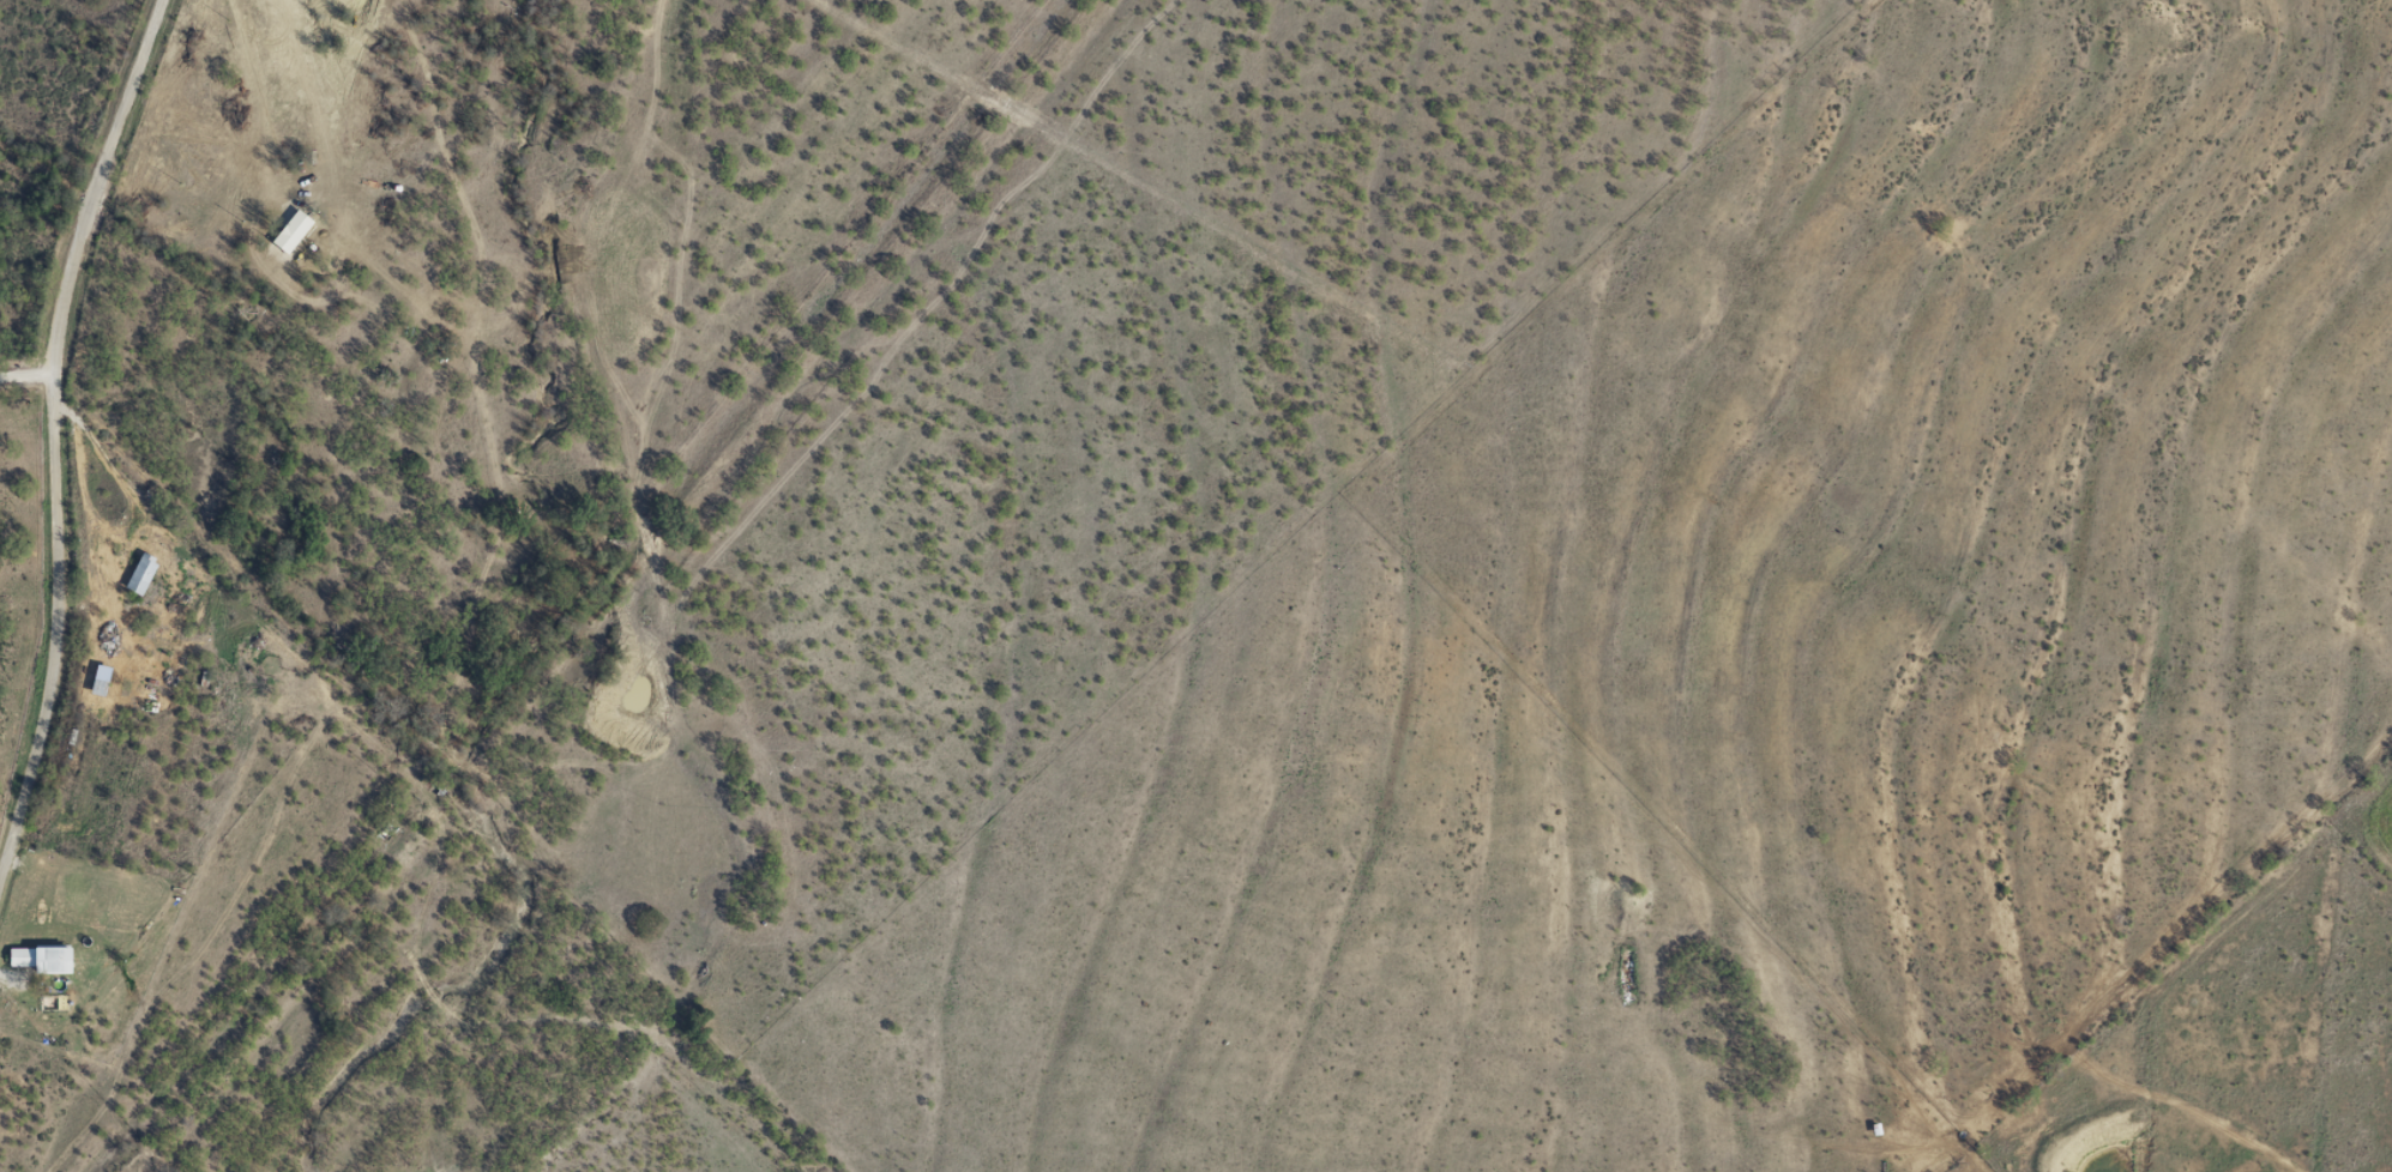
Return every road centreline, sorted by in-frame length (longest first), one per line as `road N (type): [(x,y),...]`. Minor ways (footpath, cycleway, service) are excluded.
road 1 (residential): [(121,0),(44,308),(0,769)]

